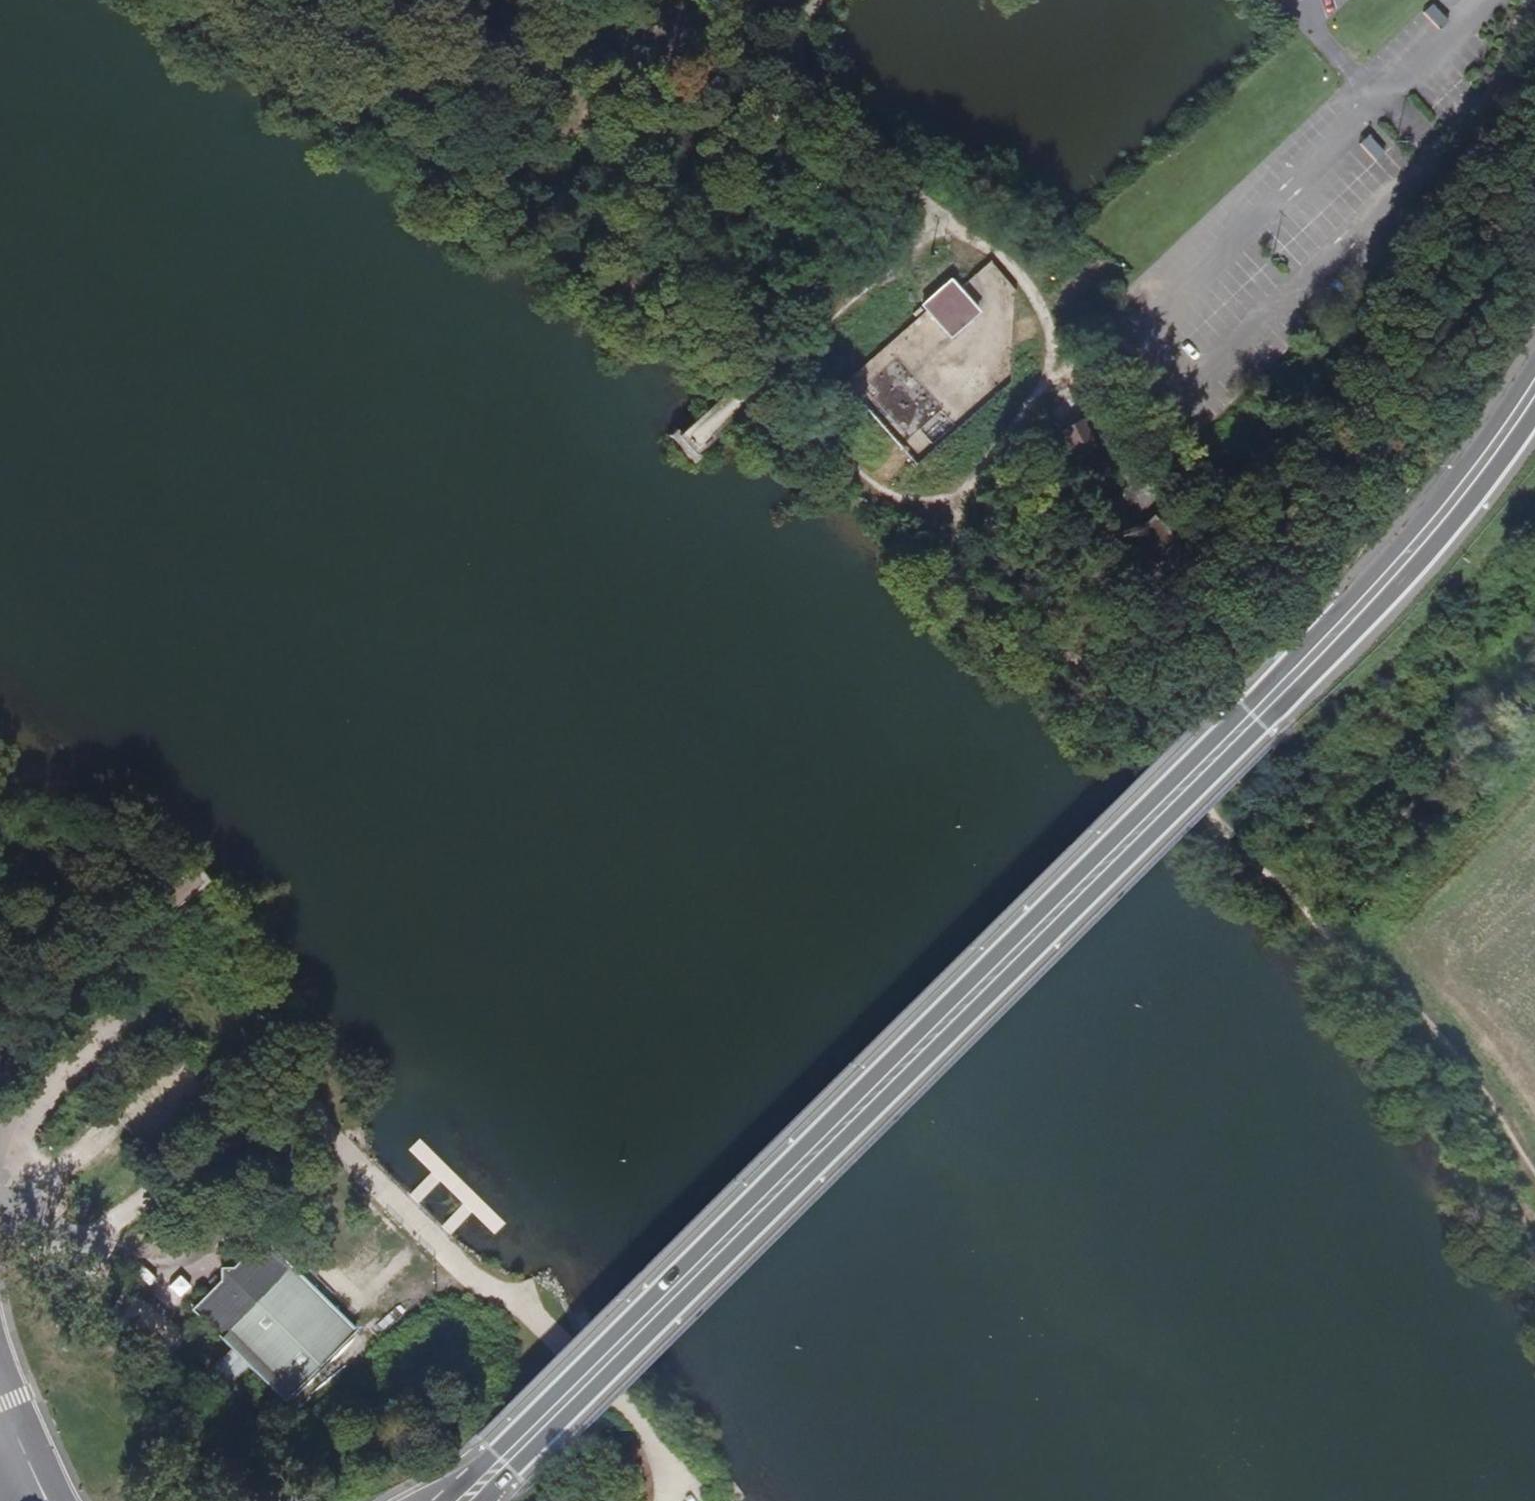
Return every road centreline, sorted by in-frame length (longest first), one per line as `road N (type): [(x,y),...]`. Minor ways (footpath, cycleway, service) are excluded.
road 1 (secondary): [(1534,364),(1461,471),(1376,571),(444,1500)]
road 2 (secondary): [(485,1500),(1408,576),(1534,416)]

